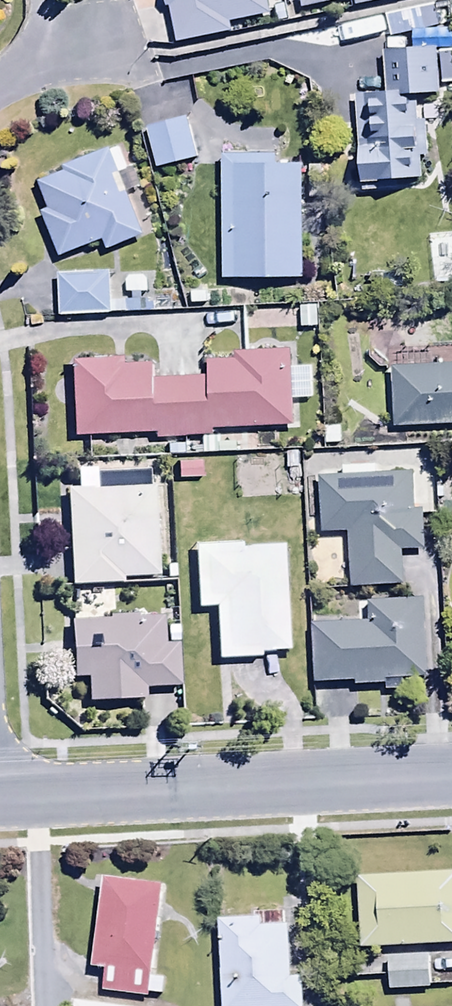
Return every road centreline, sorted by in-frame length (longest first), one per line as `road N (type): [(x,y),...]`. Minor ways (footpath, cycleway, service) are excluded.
road 1 (tertiary): [(0,813),(451,789)]

